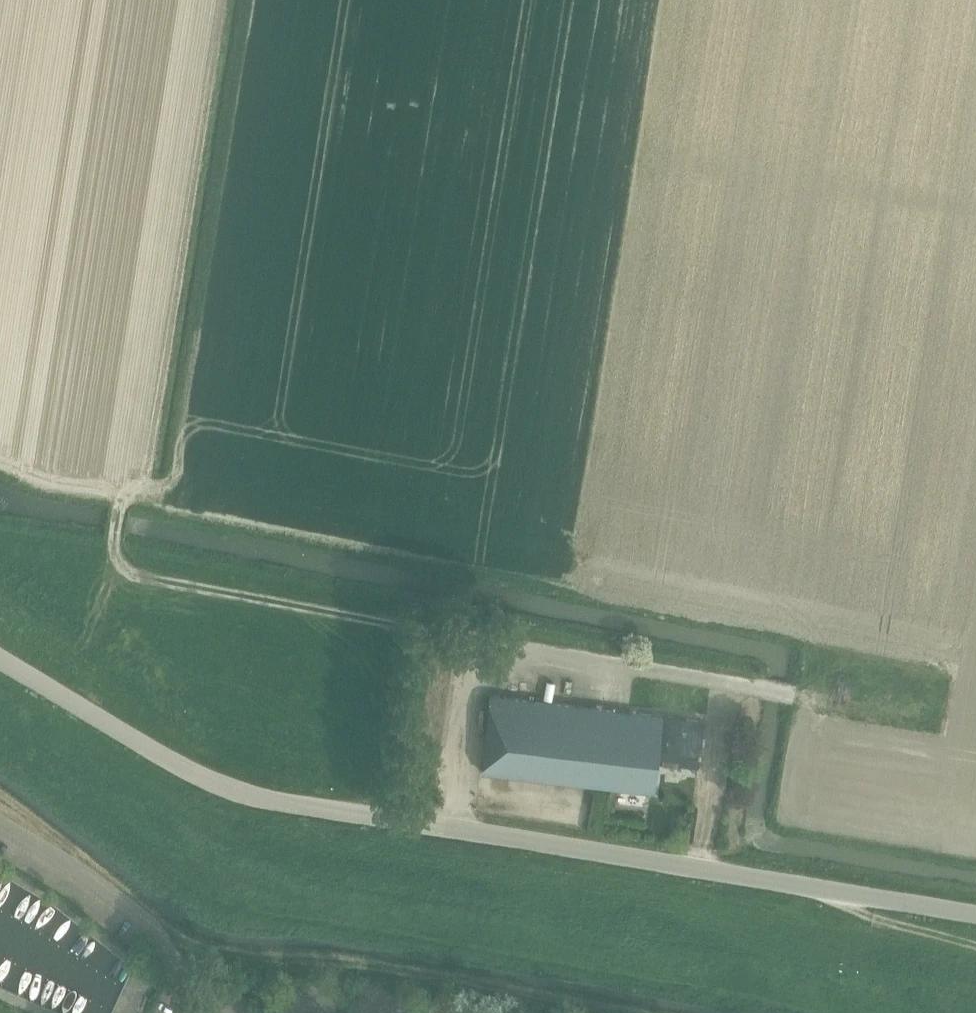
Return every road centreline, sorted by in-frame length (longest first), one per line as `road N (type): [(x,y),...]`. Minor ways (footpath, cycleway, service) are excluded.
road 1 (unclassified): [(0,657),(216,790),(258,803),(975,915)]

